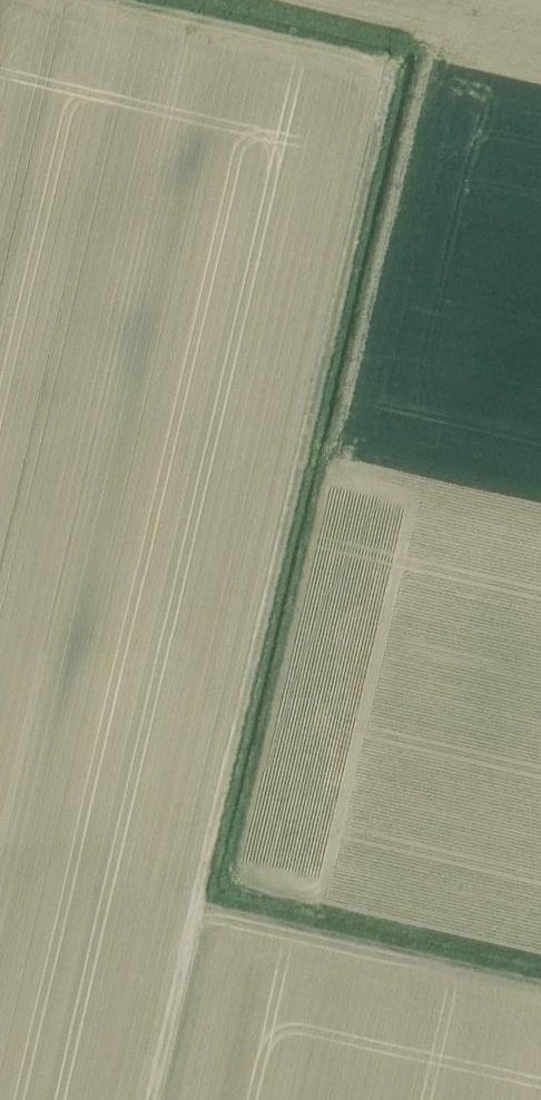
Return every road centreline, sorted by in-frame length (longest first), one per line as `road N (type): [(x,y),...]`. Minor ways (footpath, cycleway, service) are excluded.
road 1 (track): [(250,0),(399,34),(152,1099)]

